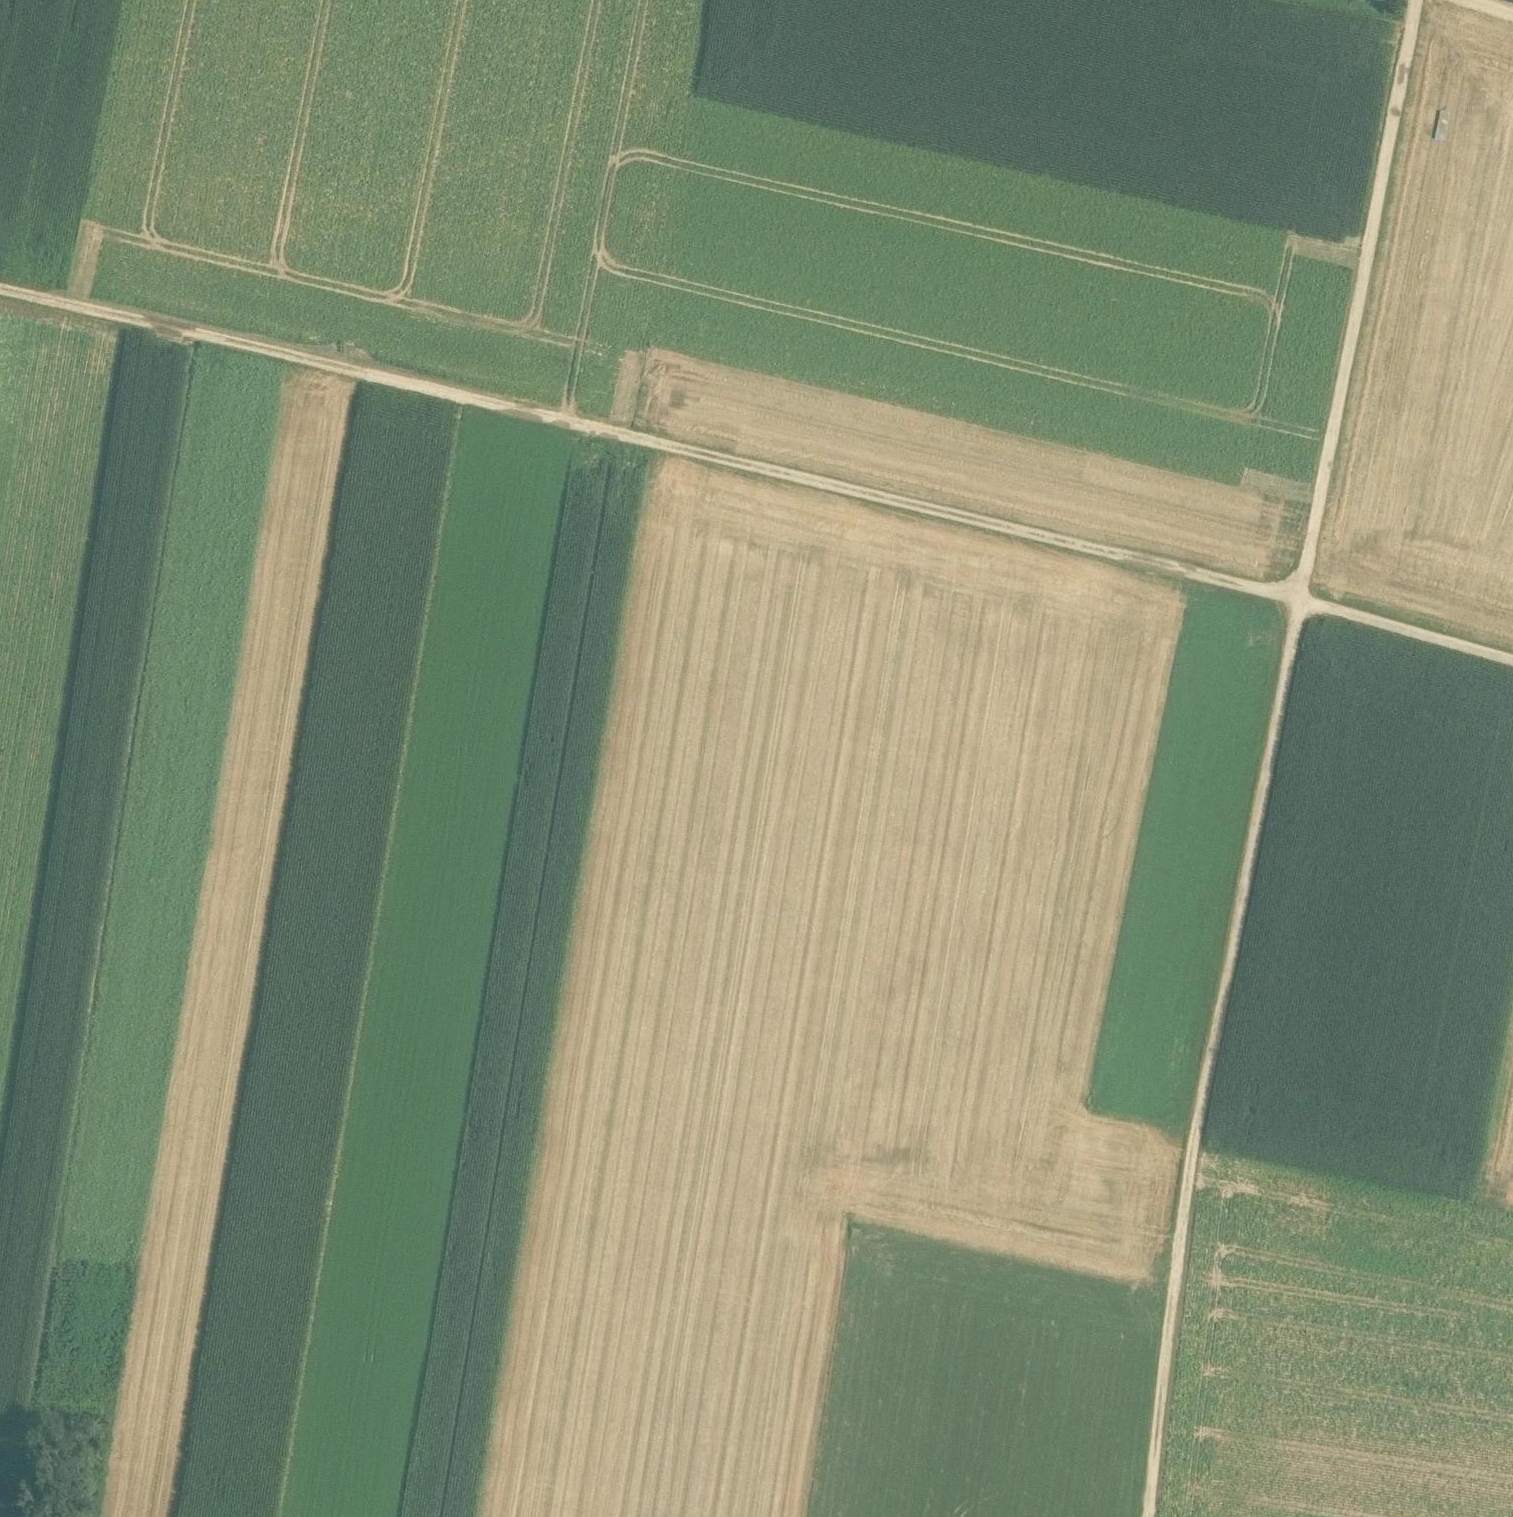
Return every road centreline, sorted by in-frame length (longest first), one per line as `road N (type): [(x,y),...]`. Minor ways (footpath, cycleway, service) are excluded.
road 1 (track): [(0,301),(1087,558),(1271,593),(1512,664)]
road 2 (track): [(1148,1516),(1201,1102),(1416,0)]
road 3 (track): [(1192,1154),(1512,1215)]

